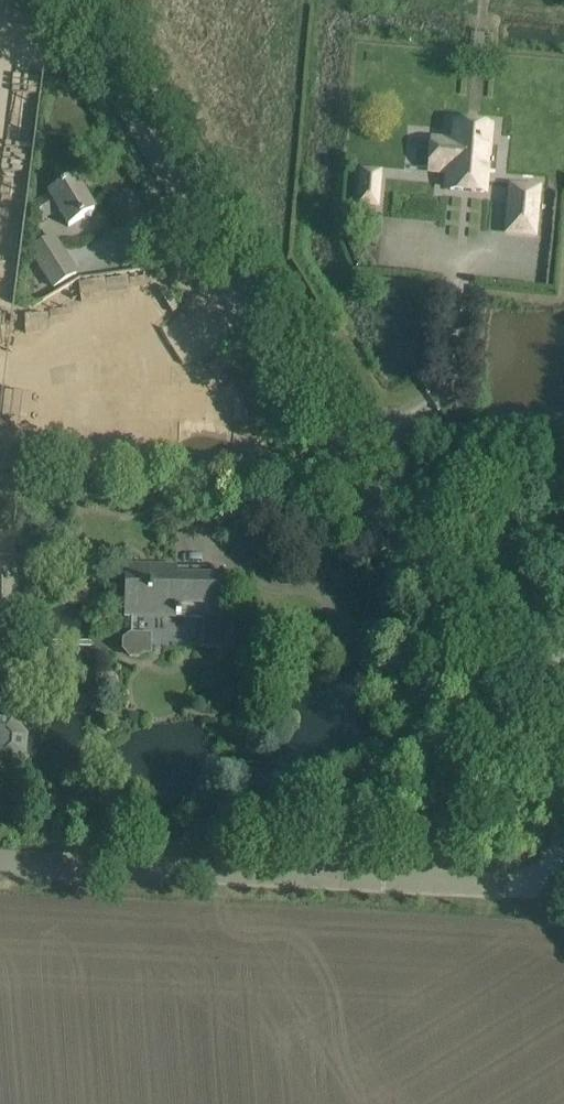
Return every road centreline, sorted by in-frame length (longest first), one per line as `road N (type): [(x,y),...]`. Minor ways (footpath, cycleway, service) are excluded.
road 1 (tertiary): [(563,808),(67,0)]
road 2 (unclassified): [(563,868),(529,883),(0,862)]

